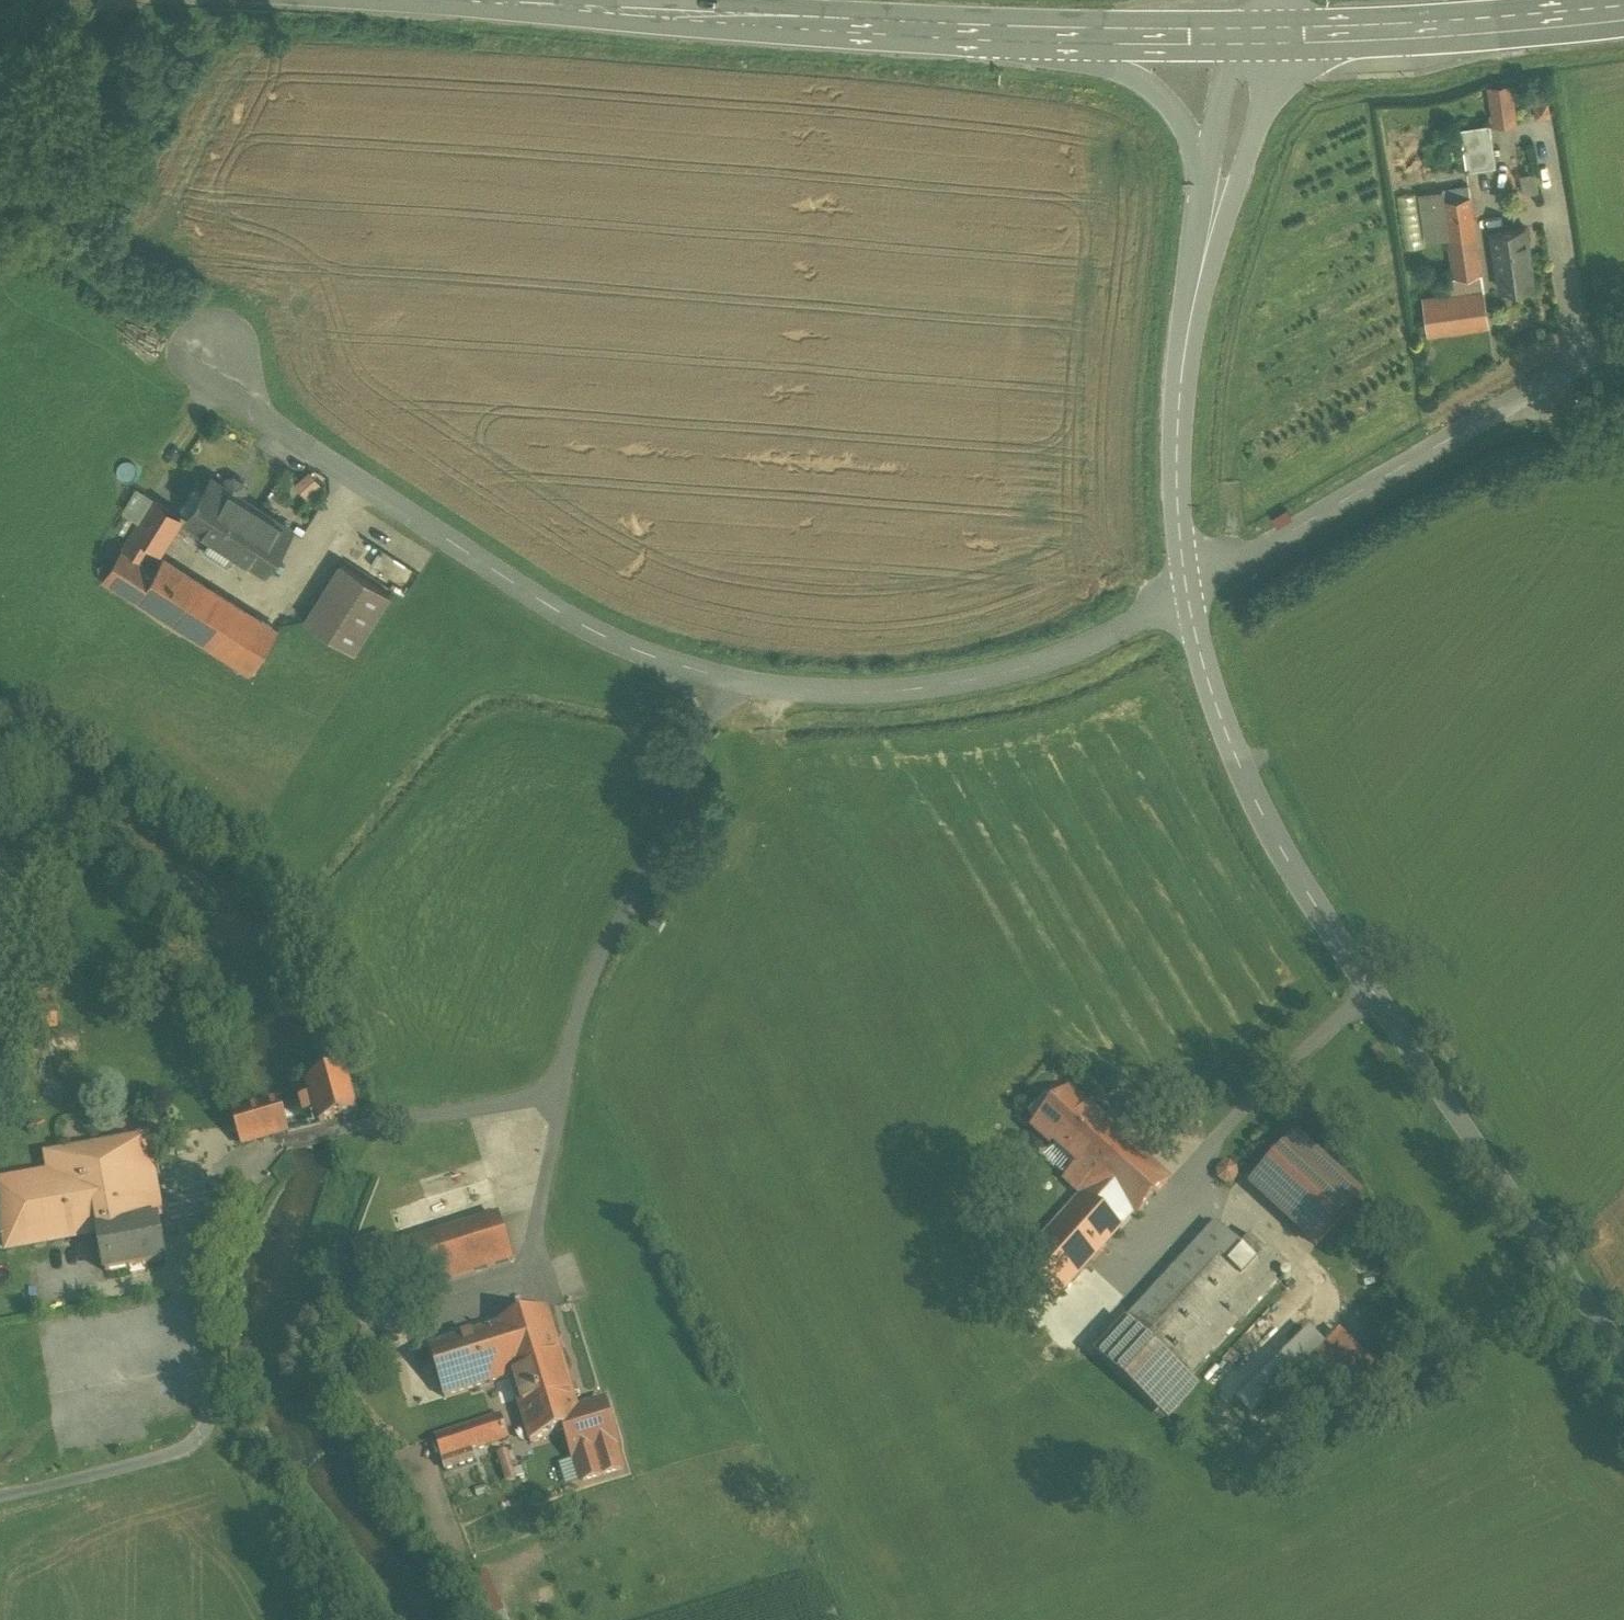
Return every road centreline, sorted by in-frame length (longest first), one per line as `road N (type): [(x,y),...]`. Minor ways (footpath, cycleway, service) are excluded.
road 1 (unclassified): [(1187,592),(984,667),(824,698),(706,688),(539,1092),(373,1124),(218,1168),(193,1194),(193,1276),(208,1384),(188,1436),(172,1448),(0,1491)]
road 2 (tertiary): [(1187,592),(1218,714),(1280,847),(1369,990),(1623,1354)]
road 3 (secondary): [(451,0),(1043,35)]
road 4 (unclassified): [(1187,592),(1623,338)]
road 5 (tertiary): [(1215,206),(1185,344),(1178,427),(1187,592)]
road 6 (secondary): [(1256,37),(1468,28),(1623,9)]
road 7 (tertiary): [(1043,35),(1151,87),(1180,119),(1215,206)]
road 8 (secondary): [(1043,35),(1256,37)]
road 9 (tertiary): [(1256,37),(1215,206)]

